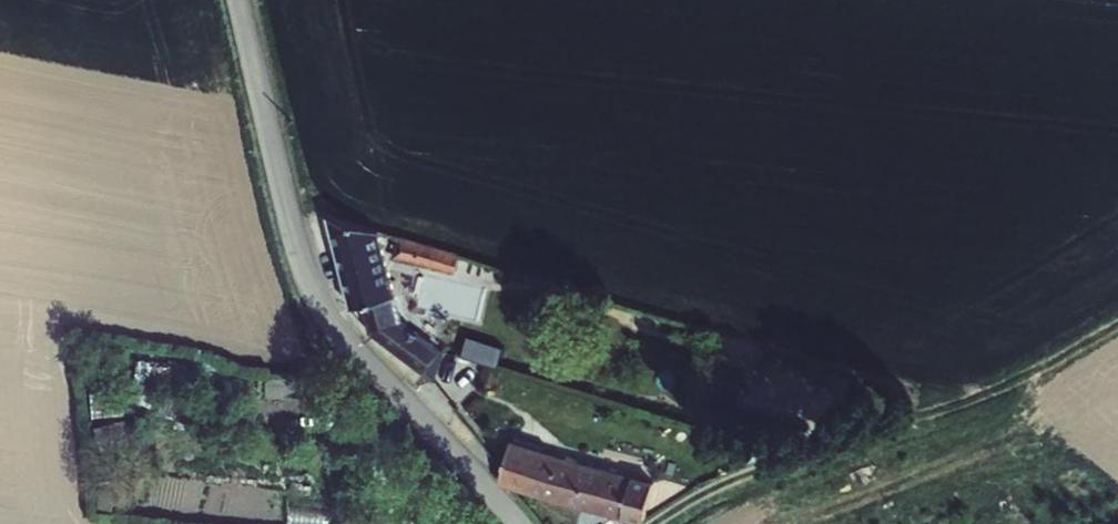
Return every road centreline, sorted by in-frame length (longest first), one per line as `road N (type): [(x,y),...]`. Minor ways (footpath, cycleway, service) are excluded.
road 1 (unclassified): [(239,0),(310,291),(343,342),(512,523)]
road 2 (track): [(600,523),(913,427),(1025,373),(1117,313)]
road 3 (track): [(208,0),(255,233),(269,286),(302,351)]

